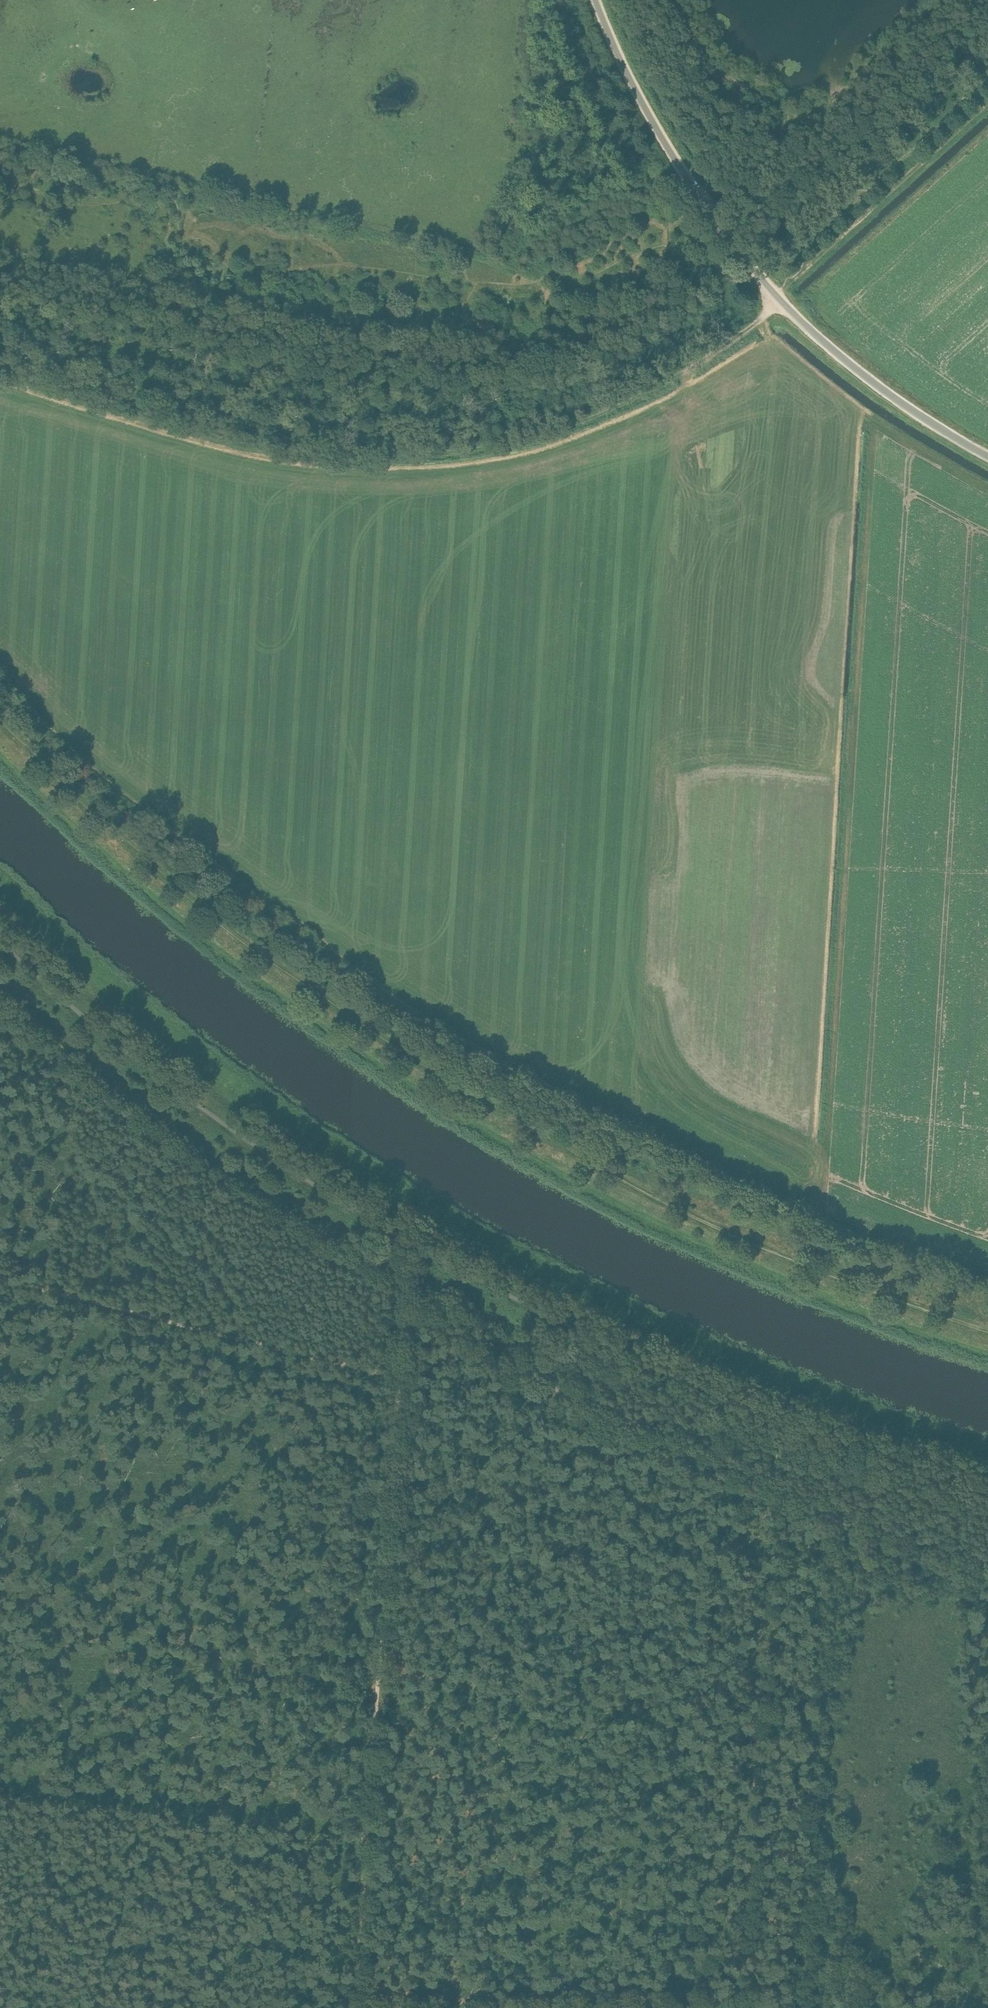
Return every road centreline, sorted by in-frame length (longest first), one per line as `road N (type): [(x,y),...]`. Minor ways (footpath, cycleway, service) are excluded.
road 1 (track): [(0,714),(114,826),(285,966),(411,1053),(712,1218),(987,1324)]
road 2 (track): [(407,1302),(459,1340),(586,1407),(827,1509),(987,1559)]
road 3 (track): [(401,1380),(353,2007)]
road 4 (unclassified): [(987,455),(865,379),(774,294),(666,148),(595,0)]
road 5 (track): [(0,987),(73,1058),(245,1190),(330,1232),(403,1281),(407,1302)]
road 6 (track): [(0,1279),(401,1380)]

